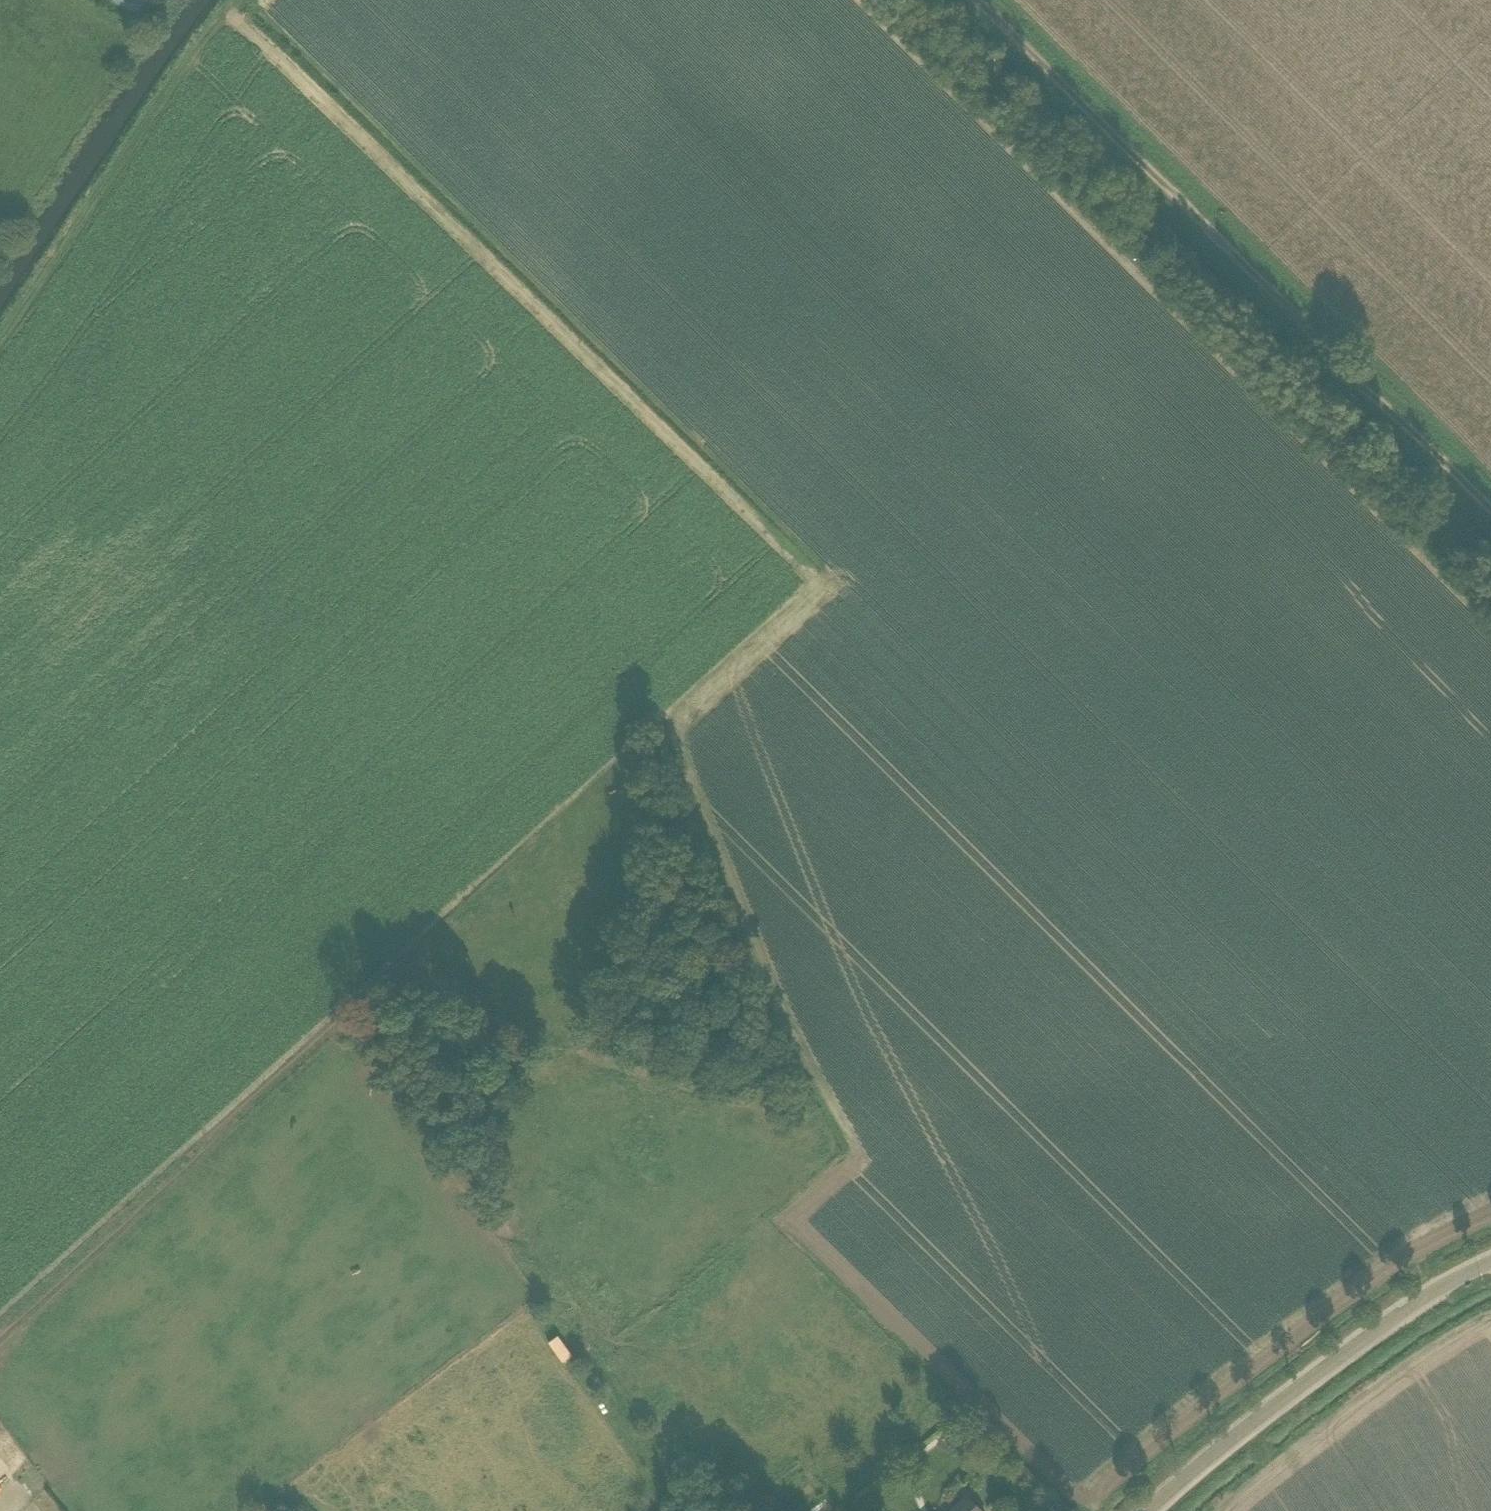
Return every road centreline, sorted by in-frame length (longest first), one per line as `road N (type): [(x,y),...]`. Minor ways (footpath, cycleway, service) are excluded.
road 1 (track): [(973,0),(1490,514)]
road 2 (unclassified): [(1151,1510),(1403,1311),(1490,1262)]
road 3 (track): [(234,0),(0,345)]

